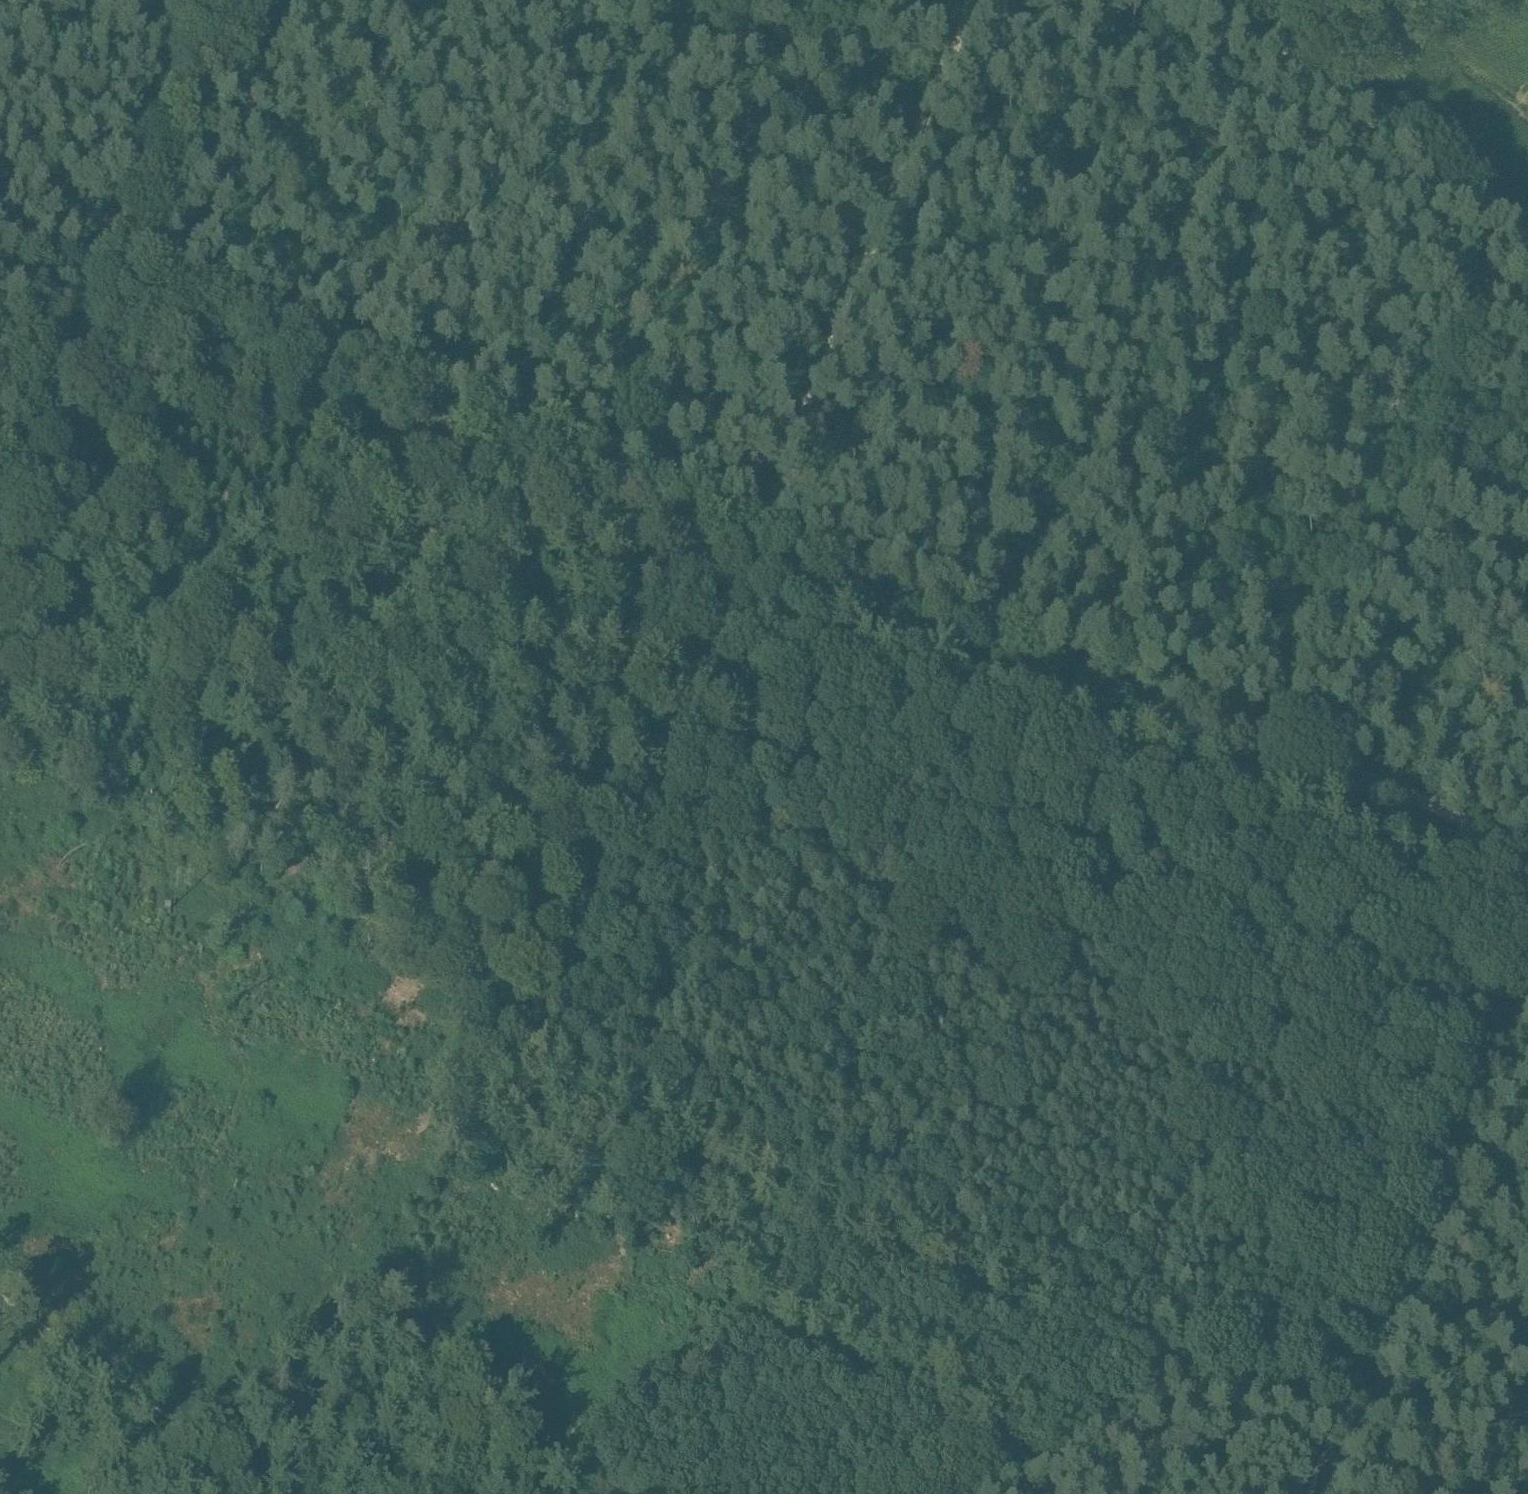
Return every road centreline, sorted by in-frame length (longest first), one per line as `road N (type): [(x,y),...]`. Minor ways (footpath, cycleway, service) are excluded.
road 1 (track): [(1527,884),(100,336)]
road 2 (track): [(1306,1493),(1527,1008)]
road 3 (track): [(225,0),(100,336)]
road 4 (track): [(100,336),(0,579)]
road 5 (track): [(1462,0),(1280,66)]

